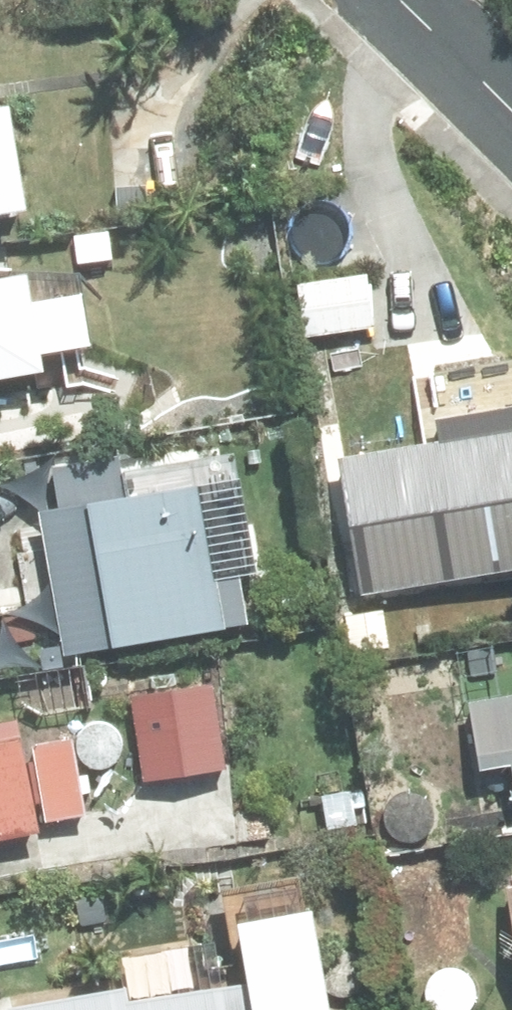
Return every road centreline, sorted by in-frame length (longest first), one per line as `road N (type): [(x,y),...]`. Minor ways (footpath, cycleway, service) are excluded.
road 1 (residential): [(399,0),(511,114)]

